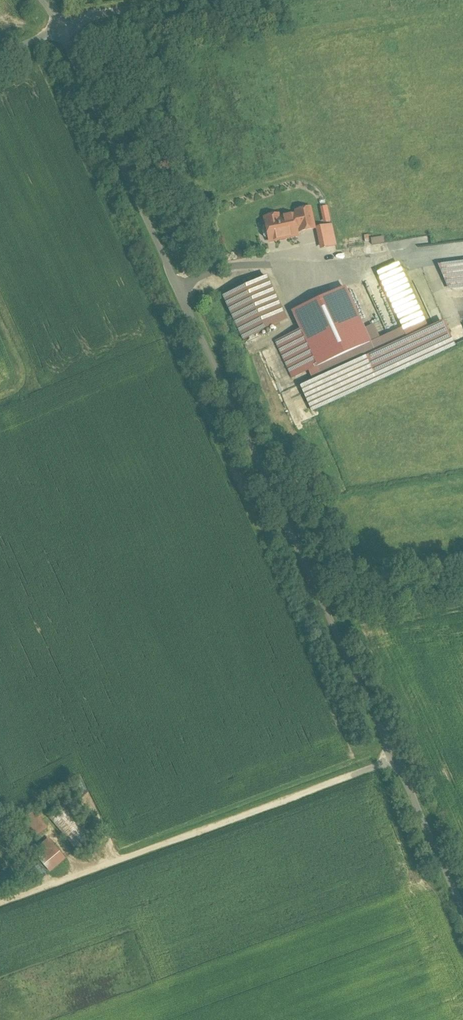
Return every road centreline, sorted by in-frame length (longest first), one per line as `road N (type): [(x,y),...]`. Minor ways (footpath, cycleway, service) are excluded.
road 1 (unclassified): [(462,916),(61,32)]
road 2 (track): [(395,767),(369,767),(0,904)]

